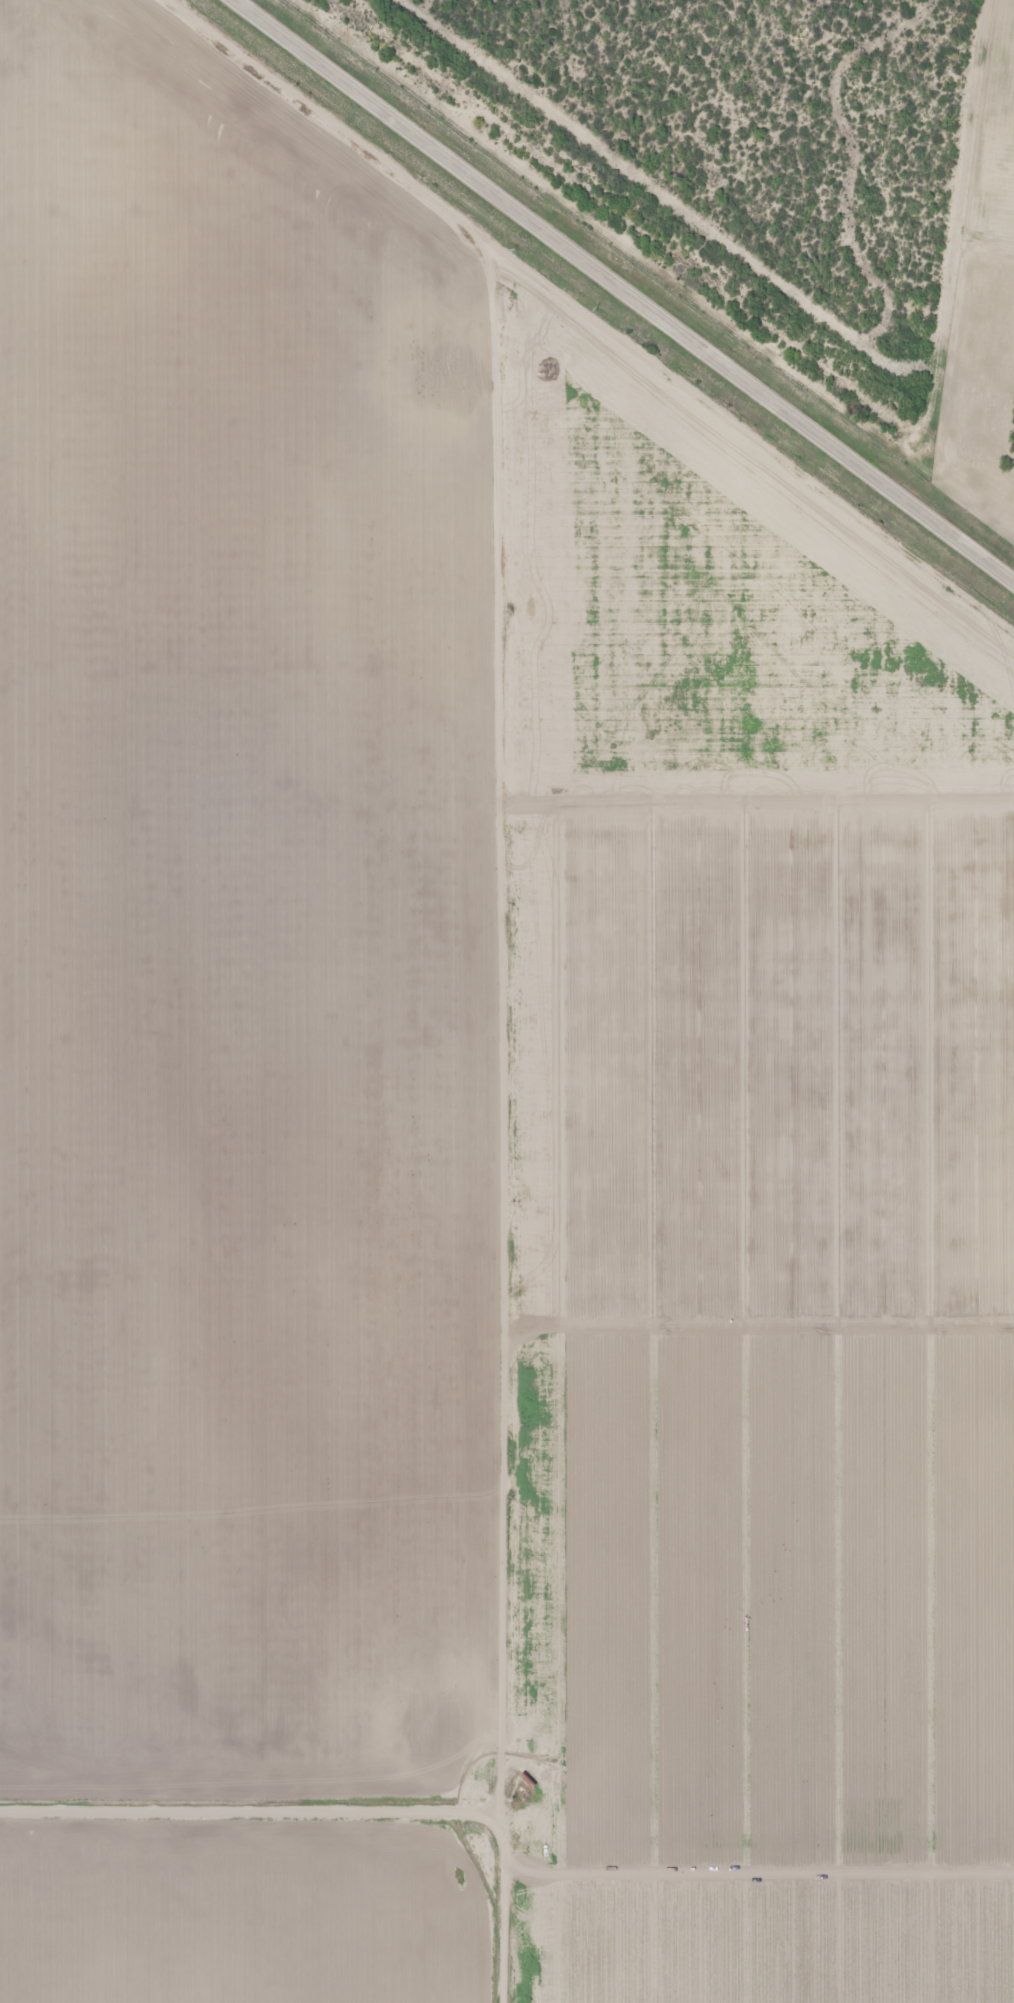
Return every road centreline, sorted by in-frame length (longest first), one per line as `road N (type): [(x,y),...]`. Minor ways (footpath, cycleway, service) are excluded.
road 1 (secondary): [(1013,576),(244,0)]

